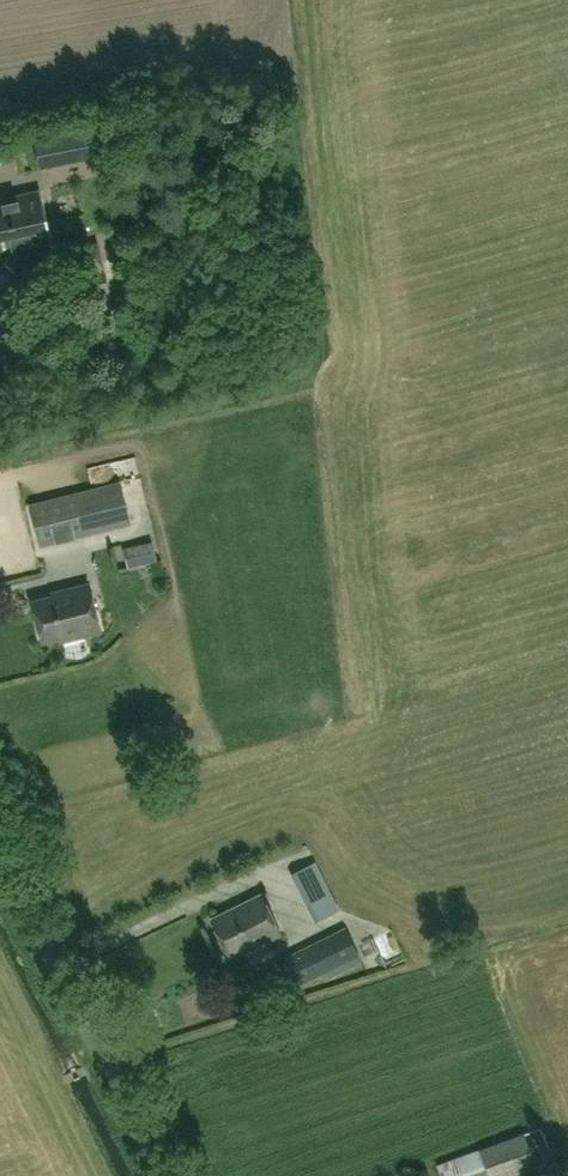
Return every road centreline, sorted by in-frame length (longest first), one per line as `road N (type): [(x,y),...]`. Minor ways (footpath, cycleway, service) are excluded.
road 1 (unclassified): [(164,1175),(0,845)]

